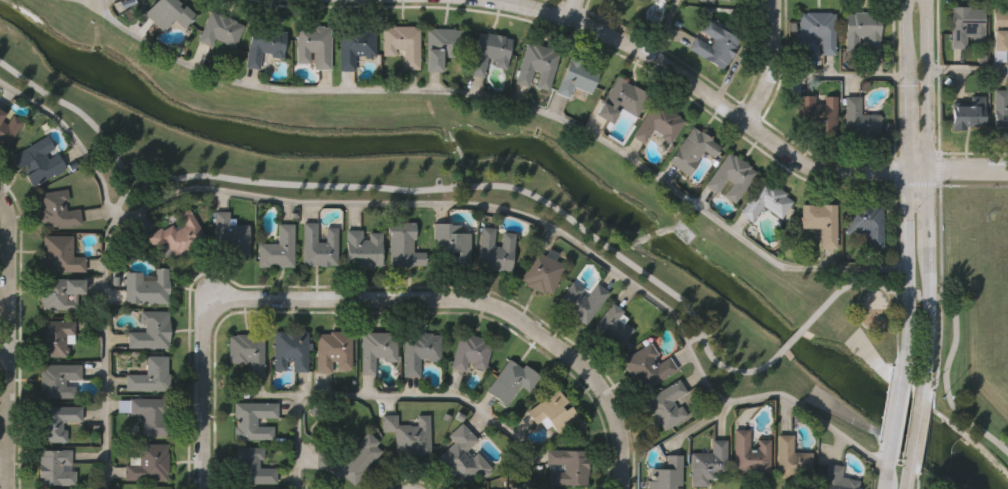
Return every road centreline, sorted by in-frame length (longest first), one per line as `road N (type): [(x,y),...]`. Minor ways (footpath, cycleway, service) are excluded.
road 1 (residential): [(202,488),(203,337),(208,315),(236,299),(468,300),(509,314),(591,373),(618,425),(621,488)]
road 2 (residential): [(496,0),(620,40),(814,168),(1007,167)]
road 3 (tertiary): [(923,382),(931,320),(925,0)]
road 4 (tertiary): [(905,0),(911,320),(903,378)]
road 5 (residential): [(0,199),(8,226),(7,488)]
road 6 (residential): [(745,121),(776,63),(775,0)]

